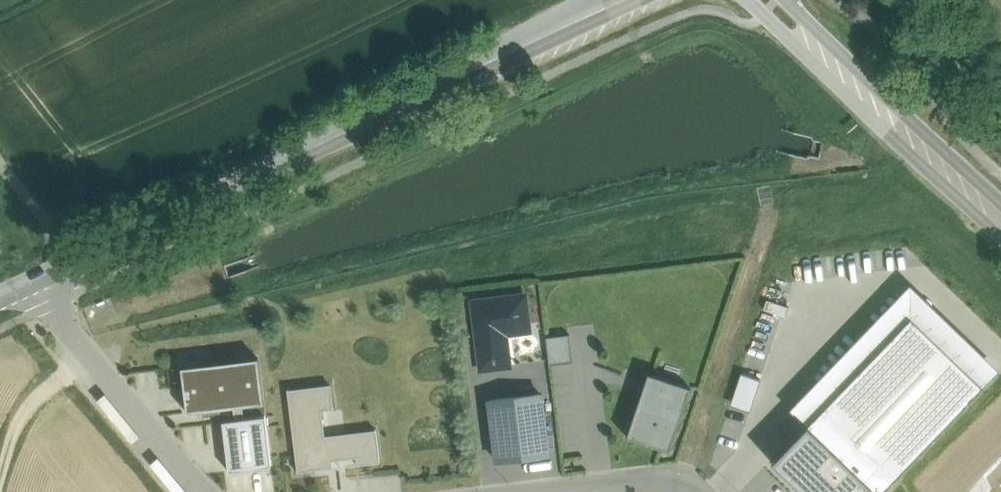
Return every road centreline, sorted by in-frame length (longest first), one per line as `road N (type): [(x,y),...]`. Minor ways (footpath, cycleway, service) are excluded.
road 1 (secondary): [(749,0),(1000,241)]
road 2 (tertiary): [(337,136),(30,284)]
road 3 (tertiary): [(337,136),(648,0)]
road 4 (secondary): [(1000,204),(786,0)]
road 5 (tertiary): [(597,0),(337,136)]
road 6 (unclassified): [(30,284),(204,491)]
road 7 (unclassified): [(534,491),(651,478),(698,491)]

